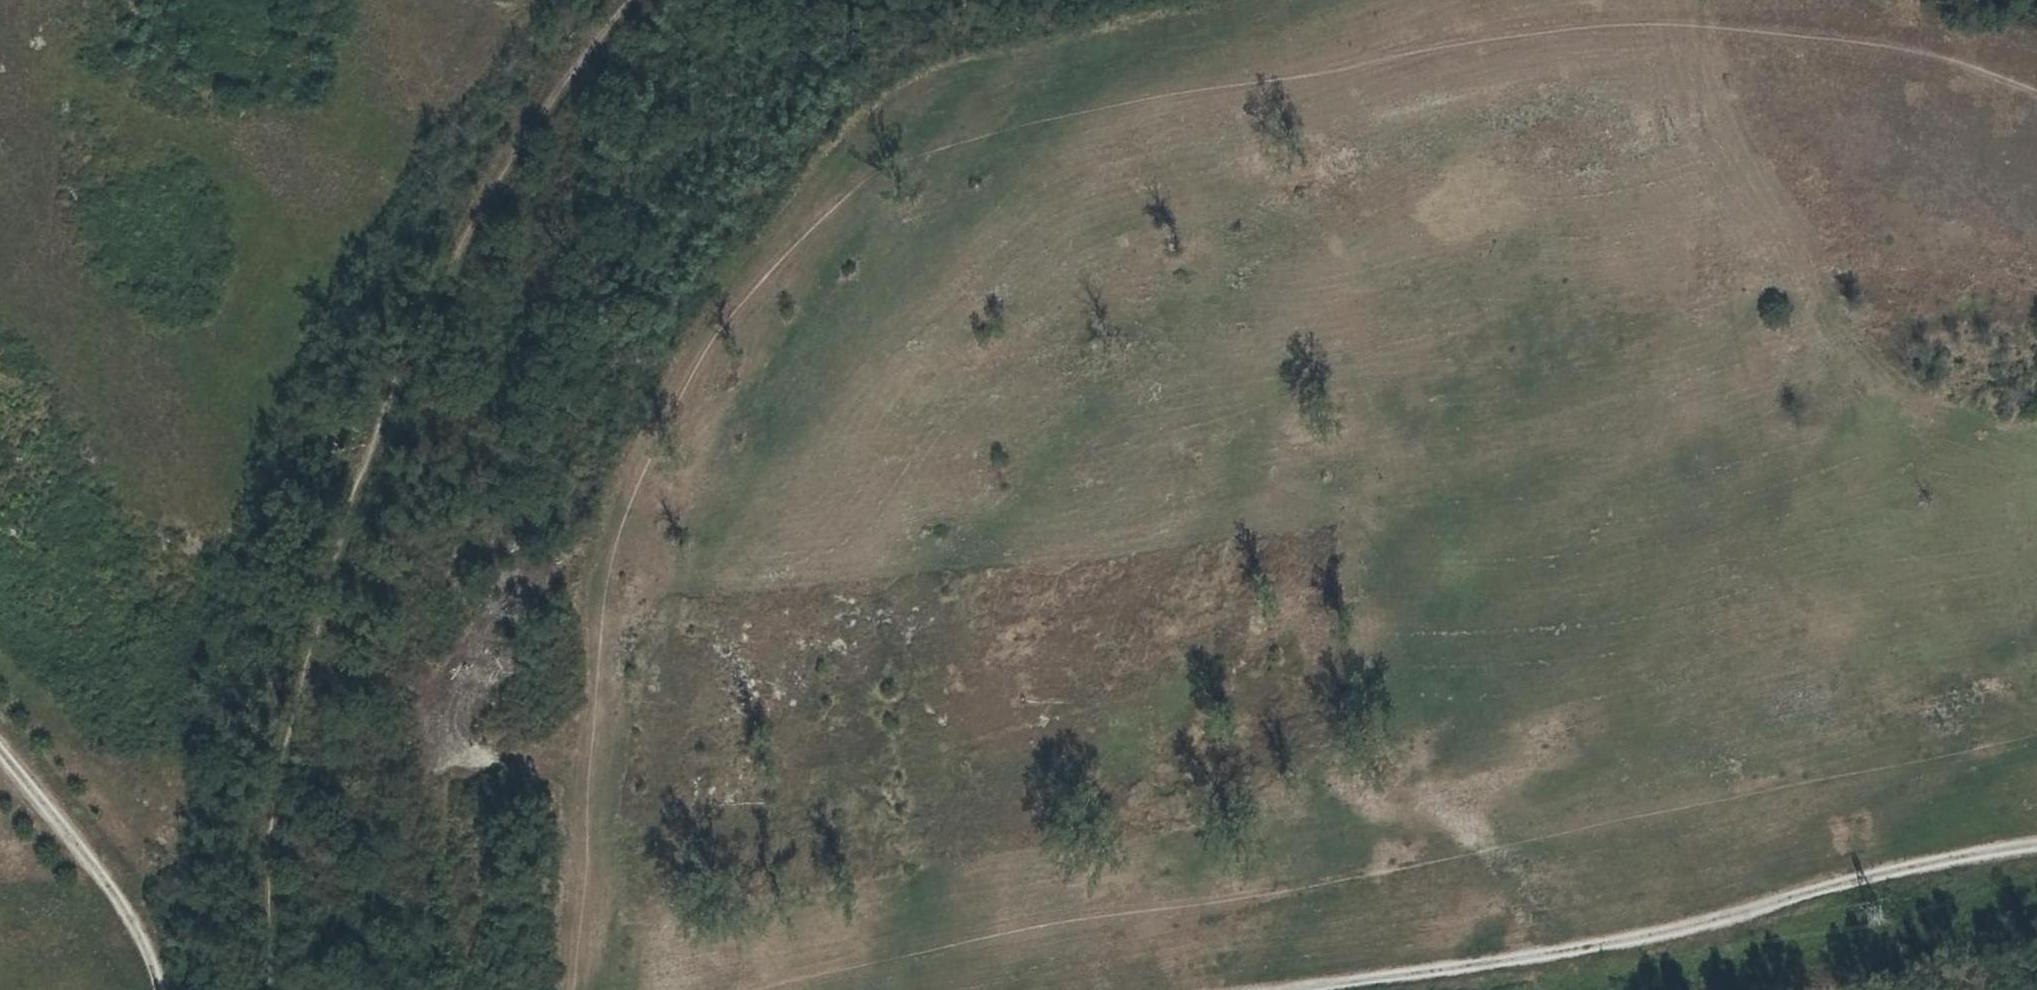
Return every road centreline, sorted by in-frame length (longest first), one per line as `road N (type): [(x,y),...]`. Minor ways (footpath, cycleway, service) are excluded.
road 1 (track): [(2036,843),(1841,881),(1673,933),(1288,989)]
road 2 (track): [(160,989),(115,895),(0,754)]

